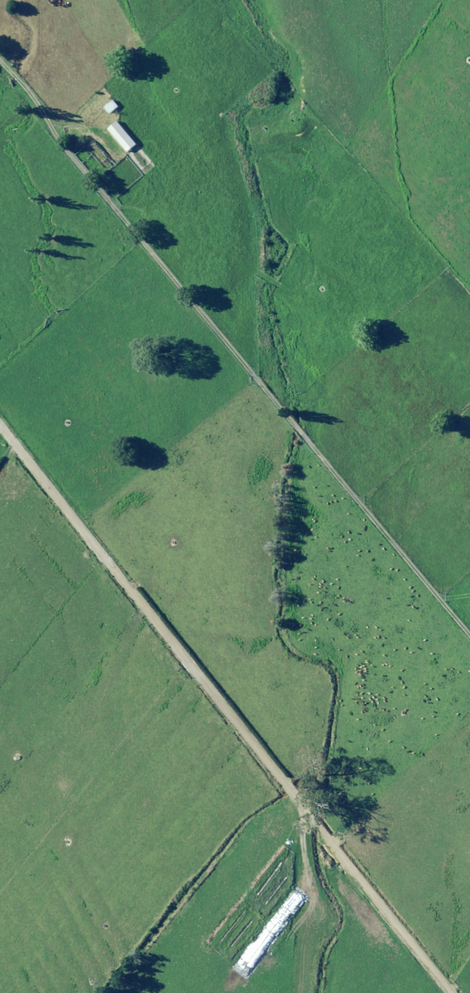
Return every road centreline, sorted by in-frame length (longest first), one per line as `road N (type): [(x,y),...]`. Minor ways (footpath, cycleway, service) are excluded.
road 1 (track): [(0,59),(87,176),(469,636)]
road 2 (track): [(453,992),(0,424)]

